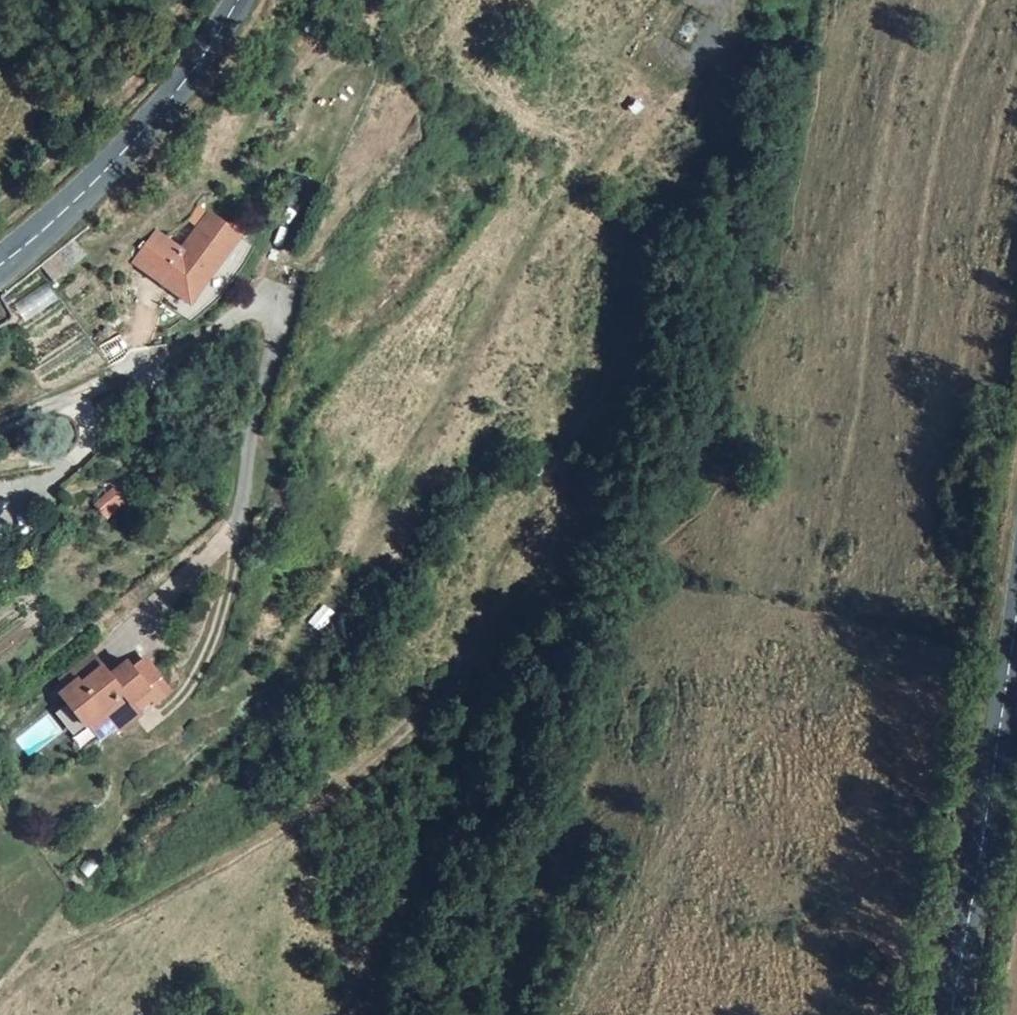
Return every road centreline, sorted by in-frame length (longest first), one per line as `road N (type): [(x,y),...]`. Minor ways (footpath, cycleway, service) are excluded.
road 1 (track): [(174,591),(231,536),(270,328),(263,307),(196,348),(0,423)]
road 2 (secondary): [(949,1014),(1016,613)]
road 3 (secondary): [(238,0),(187,84),(69,210),(0,265)]

